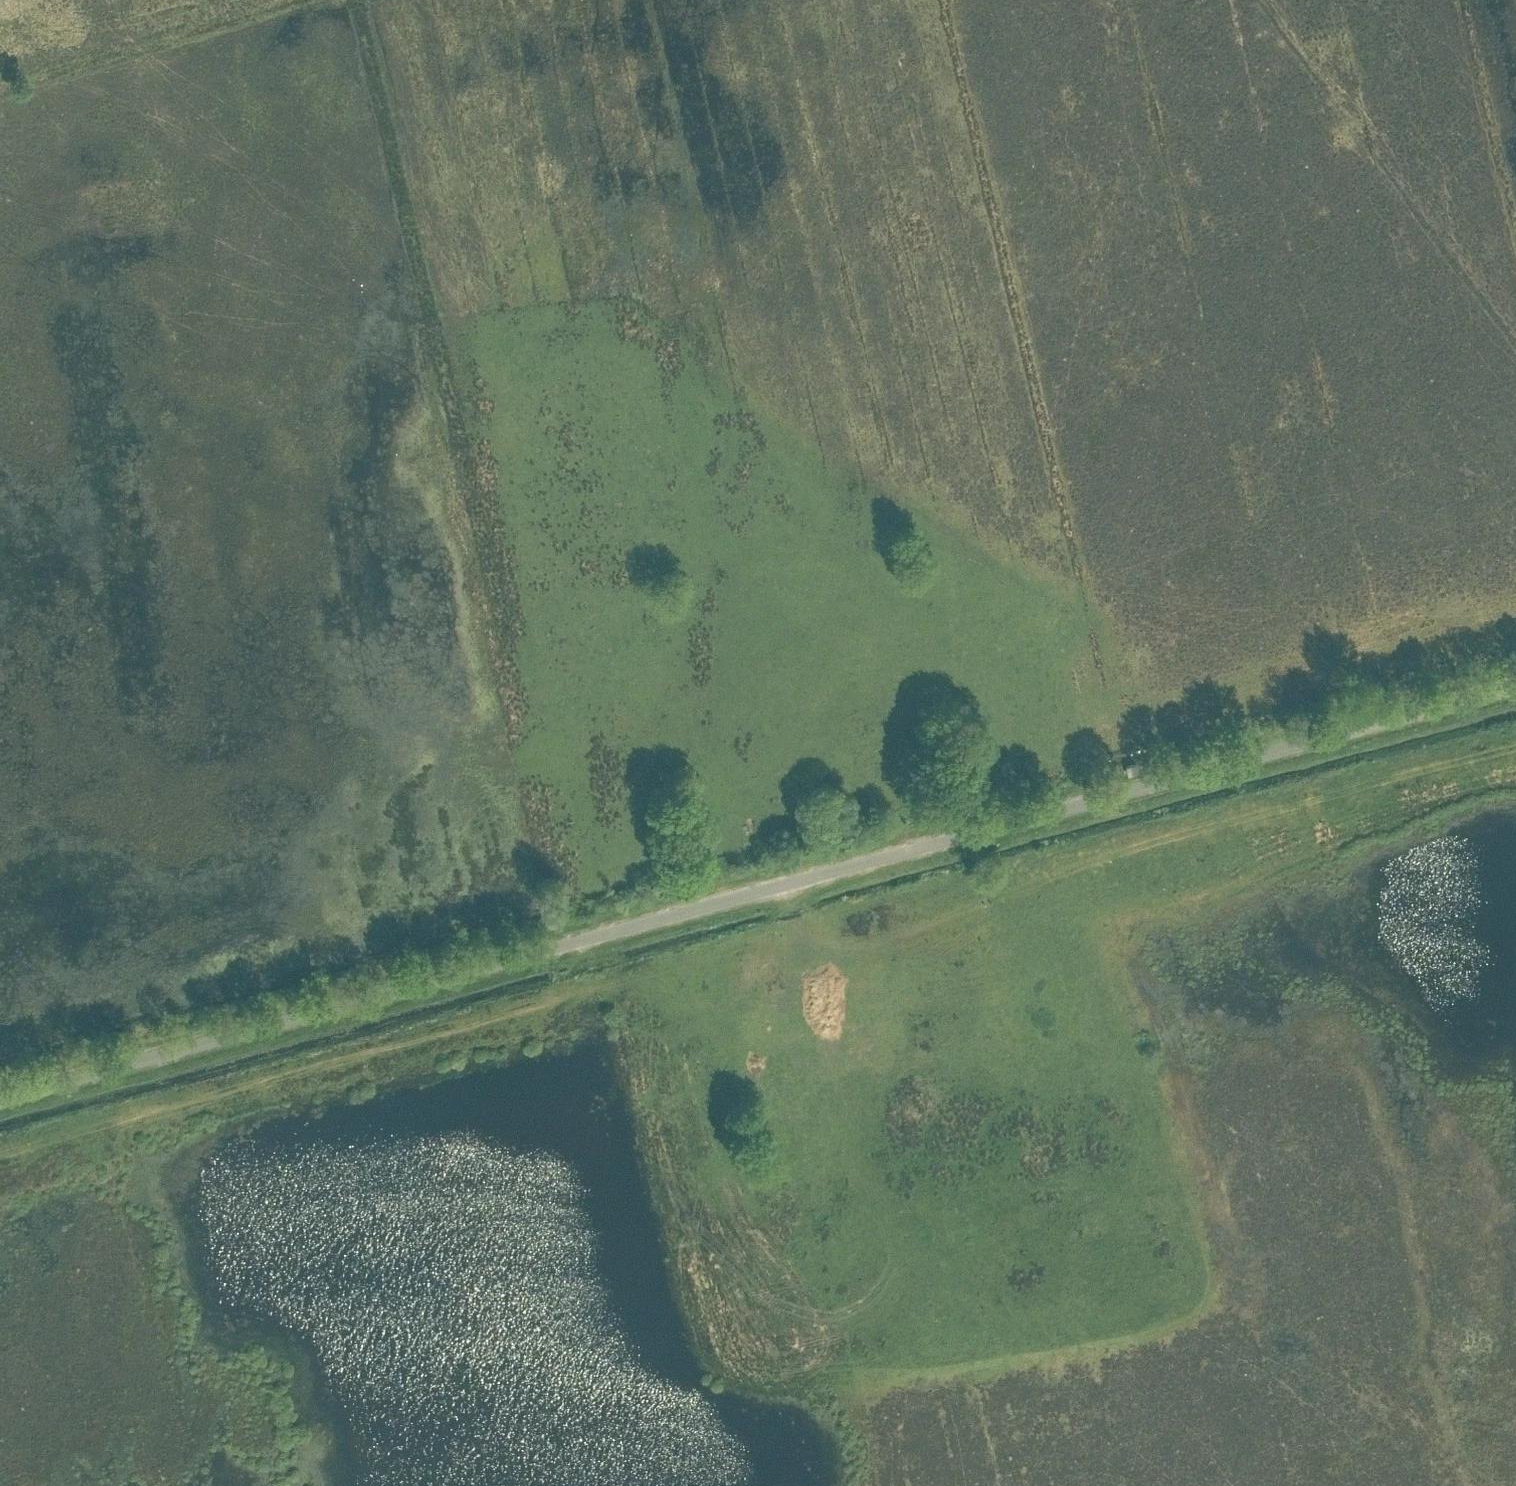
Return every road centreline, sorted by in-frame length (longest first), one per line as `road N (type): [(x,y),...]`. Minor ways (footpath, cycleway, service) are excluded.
road 1 (unclassified): [(1515,684),(0,1097)]

